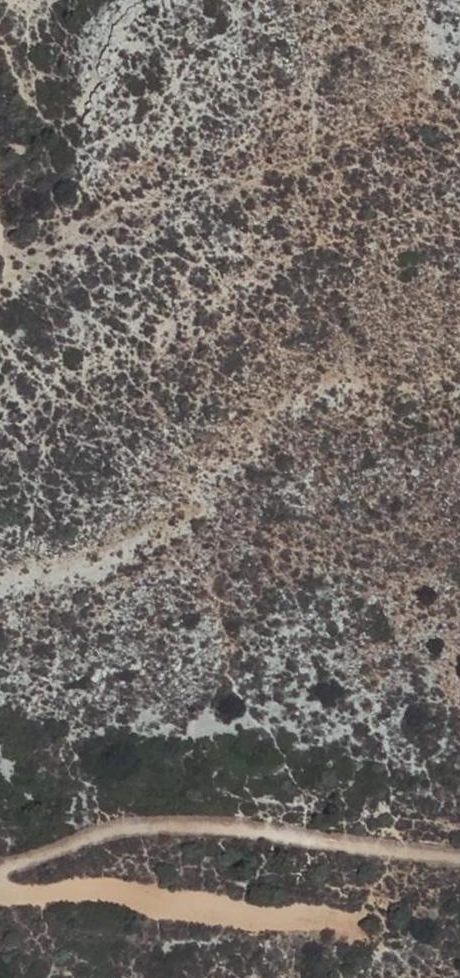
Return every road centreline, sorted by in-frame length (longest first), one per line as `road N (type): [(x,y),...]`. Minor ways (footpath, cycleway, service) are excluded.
road 1 (track): [(0,869),(140,827),(207,824),(459,857)]

